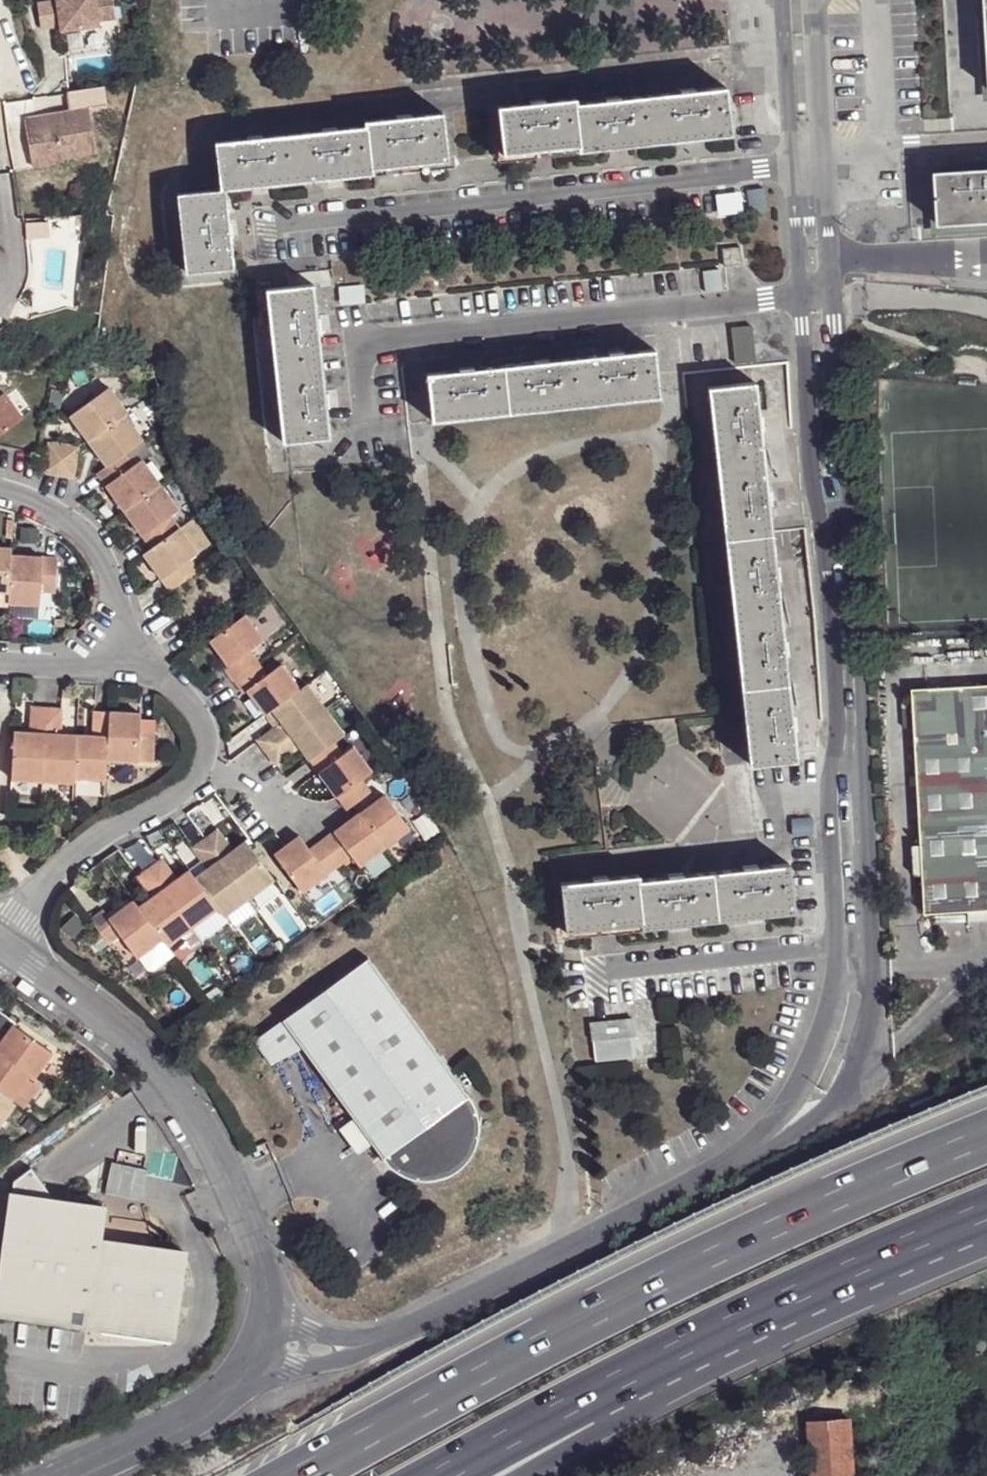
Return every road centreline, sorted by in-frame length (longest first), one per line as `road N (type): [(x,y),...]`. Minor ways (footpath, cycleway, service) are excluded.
road 1 (residential): [(789,1122),(845,1087),(873,981),(812,0)]
road 2 (residential): [(781,0),(844,965),(789,1122)]
road 3 (motorway): [(986,1136),(662,1278),(298,1475)]
road 4 (motorway): [(436,1475),(867,1268)]
road 5 (residential): [(789,1122),(372,1343)]
road 6 (residential): [(269,1304),(263,1272),(190,1110),(110,1020),(1,941)]
road 7 (motorway): [(523,1475),(867,1268)]
road 8 (residential): [(1,941),(69,860),(179,796),(205,768),(212,746),(204,717),(149,665)]
road 9 (residential): [(149,665),(130,637),(105,561),(83,535),(0,492)]
road 10 (residential): [(79,1475),(187,1425),(235,1393)]
road 11 (residential): [(149,665),(0,661)]
road 12 (residential): [(235,1393),(372,1343)]
road 13 (motorway): [(867,1268),(986,1216)]

